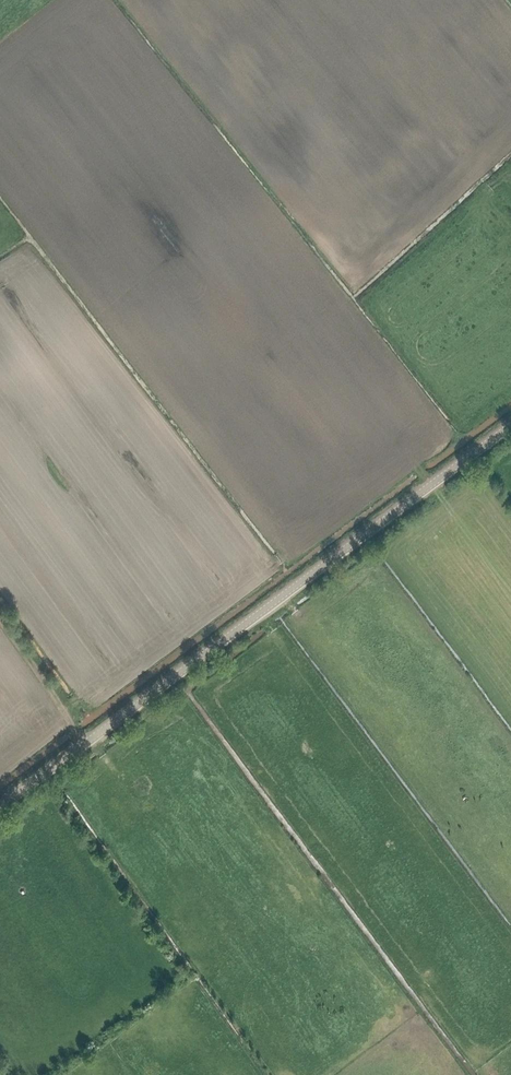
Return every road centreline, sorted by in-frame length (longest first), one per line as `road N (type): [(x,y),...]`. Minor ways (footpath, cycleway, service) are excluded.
road 1 (tertiary): [(0,806),(510,425)]

